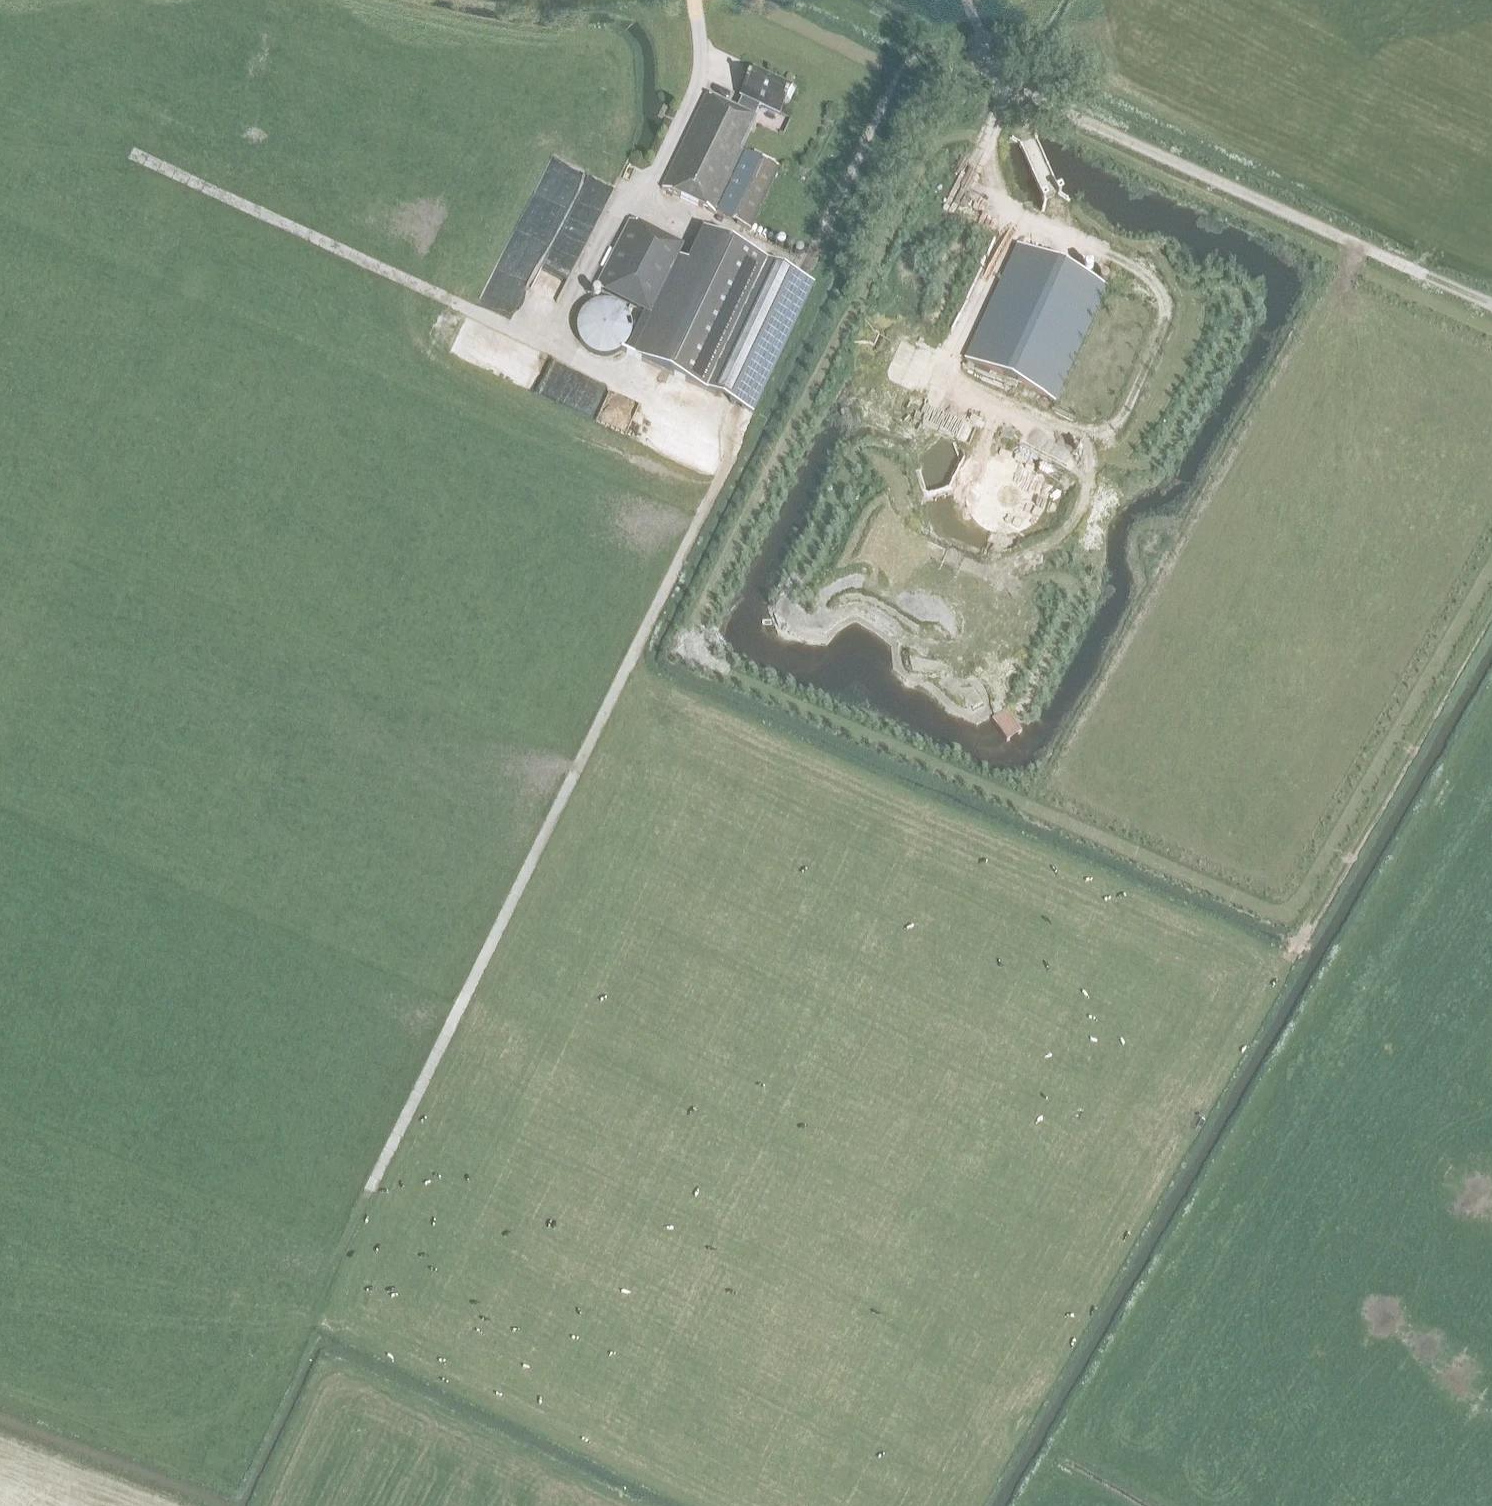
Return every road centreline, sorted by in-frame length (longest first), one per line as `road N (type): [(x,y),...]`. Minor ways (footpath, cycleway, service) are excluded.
road 1 (track): [(1008,90),(1491,304)]

